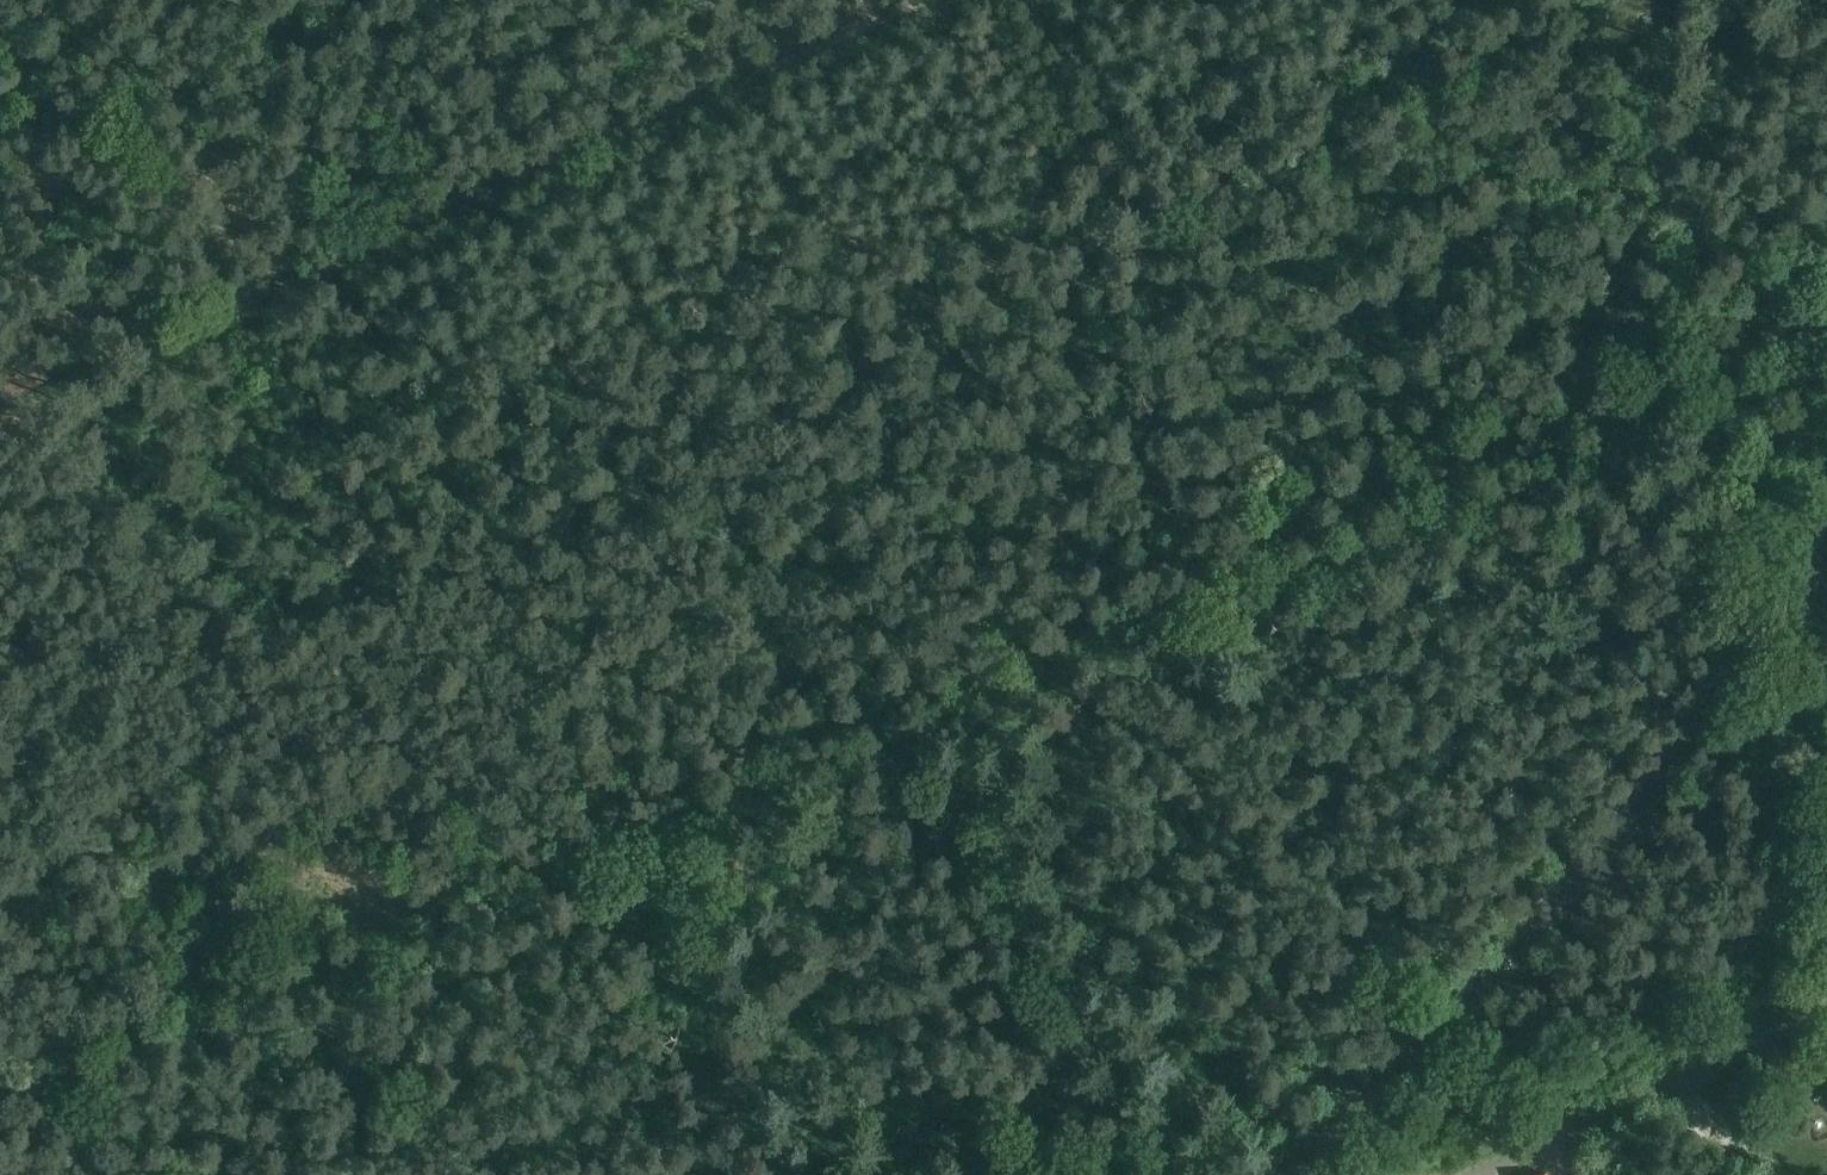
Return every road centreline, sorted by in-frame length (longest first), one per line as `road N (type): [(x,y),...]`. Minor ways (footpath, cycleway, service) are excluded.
road 1 (tertiary): [(1275,1174),(1542,920),(1706,720),(1826,548)]
road 2 (unclassified): [(1476,1174),(1826,1006)]

